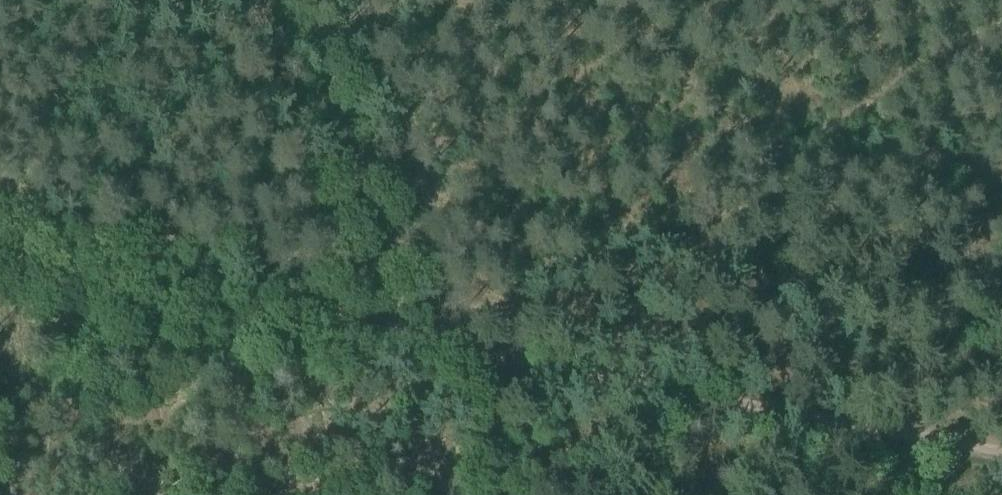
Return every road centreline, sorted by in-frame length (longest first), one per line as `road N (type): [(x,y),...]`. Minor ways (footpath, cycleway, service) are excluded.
road 1 (track): [(406,213),(507,236),(551,270),(583,266),(1001,30)]
road 2 (track): [(438,340),(1001,445)]
road 3 (track): [(0,271),(438,340)]
road 4 (track): [(406,213),(348,0)]

